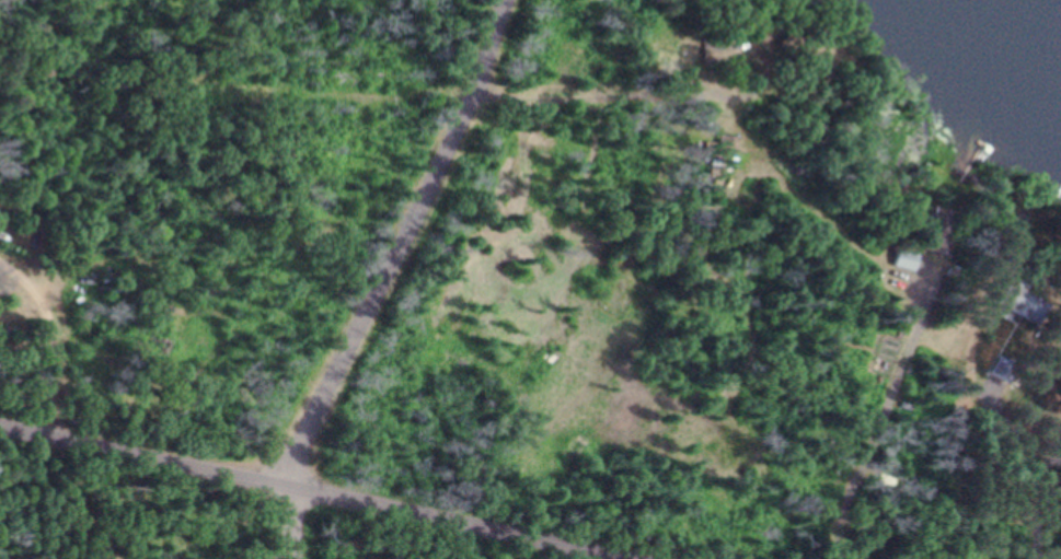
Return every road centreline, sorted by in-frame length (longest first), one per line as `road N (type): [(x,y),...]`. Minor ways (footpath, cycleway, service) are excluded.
road 1 (residential): [(626,558),(0,425)]
road 2 (residential): [(501,0),(436,166),(281,486)]

